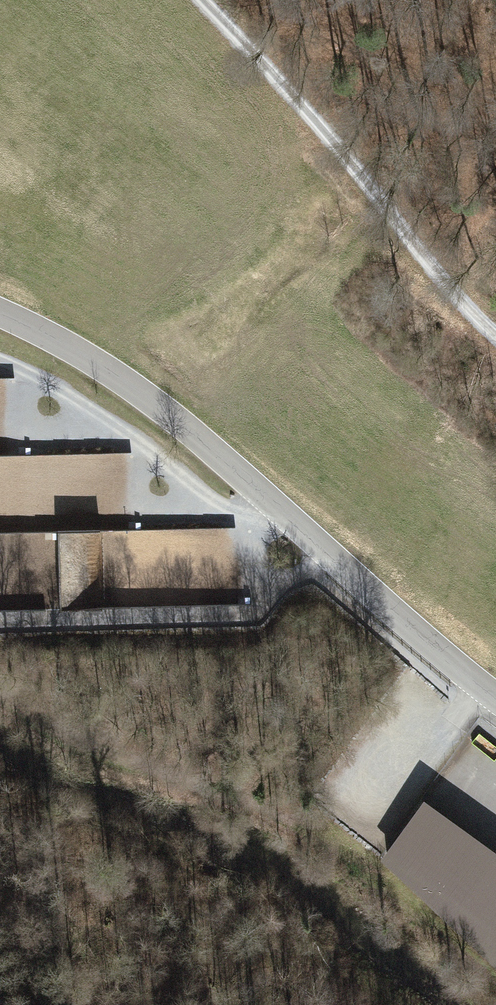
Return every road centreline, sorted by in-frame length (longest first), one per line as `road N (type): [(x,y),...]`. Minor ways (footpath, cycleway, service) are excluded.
road 1 (track): [(0,624),(255,615),(251,517),(209,501),(60,389),(0,361)]
road 2 (unclassified): [(0,312),(107,369),(174,418),(495,697)]
road 3 (track): [(495,332),(201,0)]
road 4 (track): [(0,693),(72,740),(282,813)]
road 5 (track): [(30,374),(32,435),(125,433)]
road 6 (track): [(142,446),(144,513),(227,511)]

